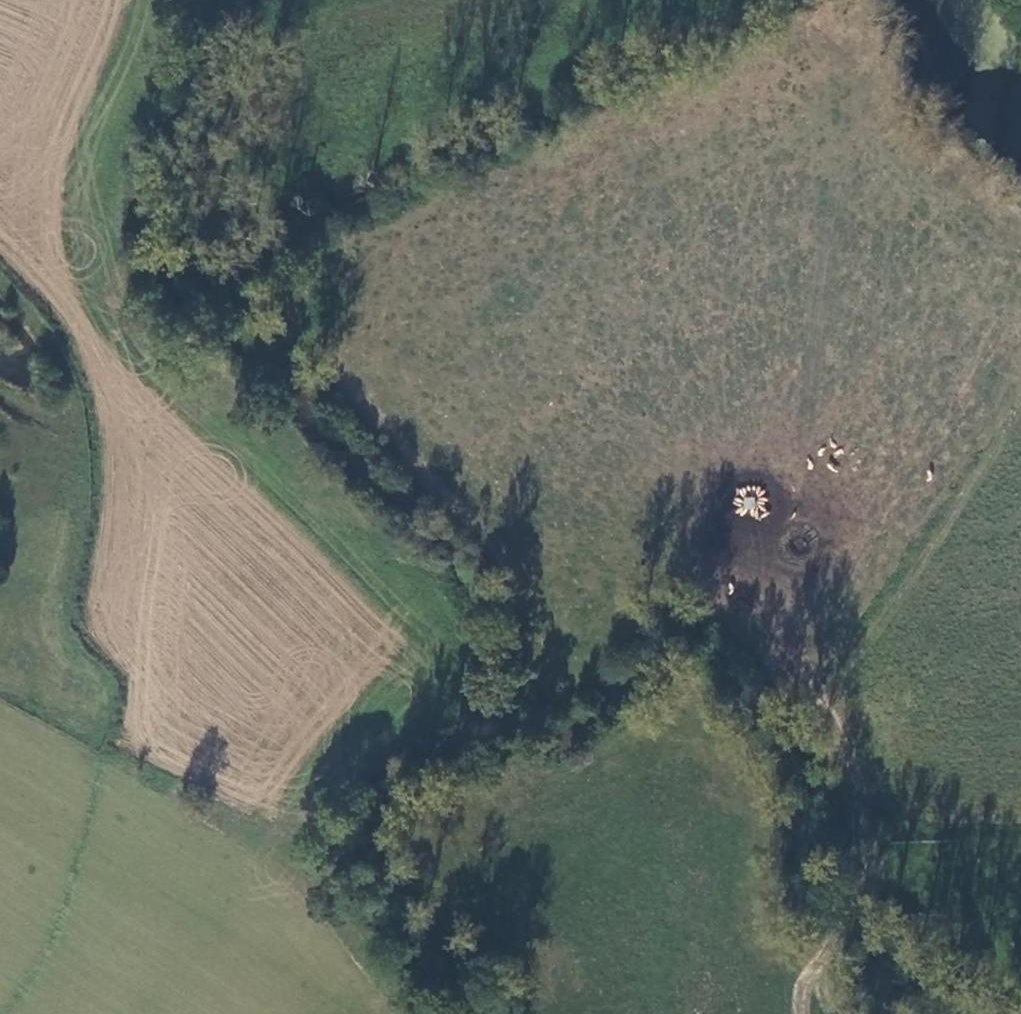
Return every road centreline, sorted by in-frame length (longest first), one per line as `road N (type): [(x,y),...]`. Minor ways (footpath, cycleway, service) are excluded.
road 1 (track): [(817,685),(855,762),(879,858),(853,915),(803,988),(816,1013)]

